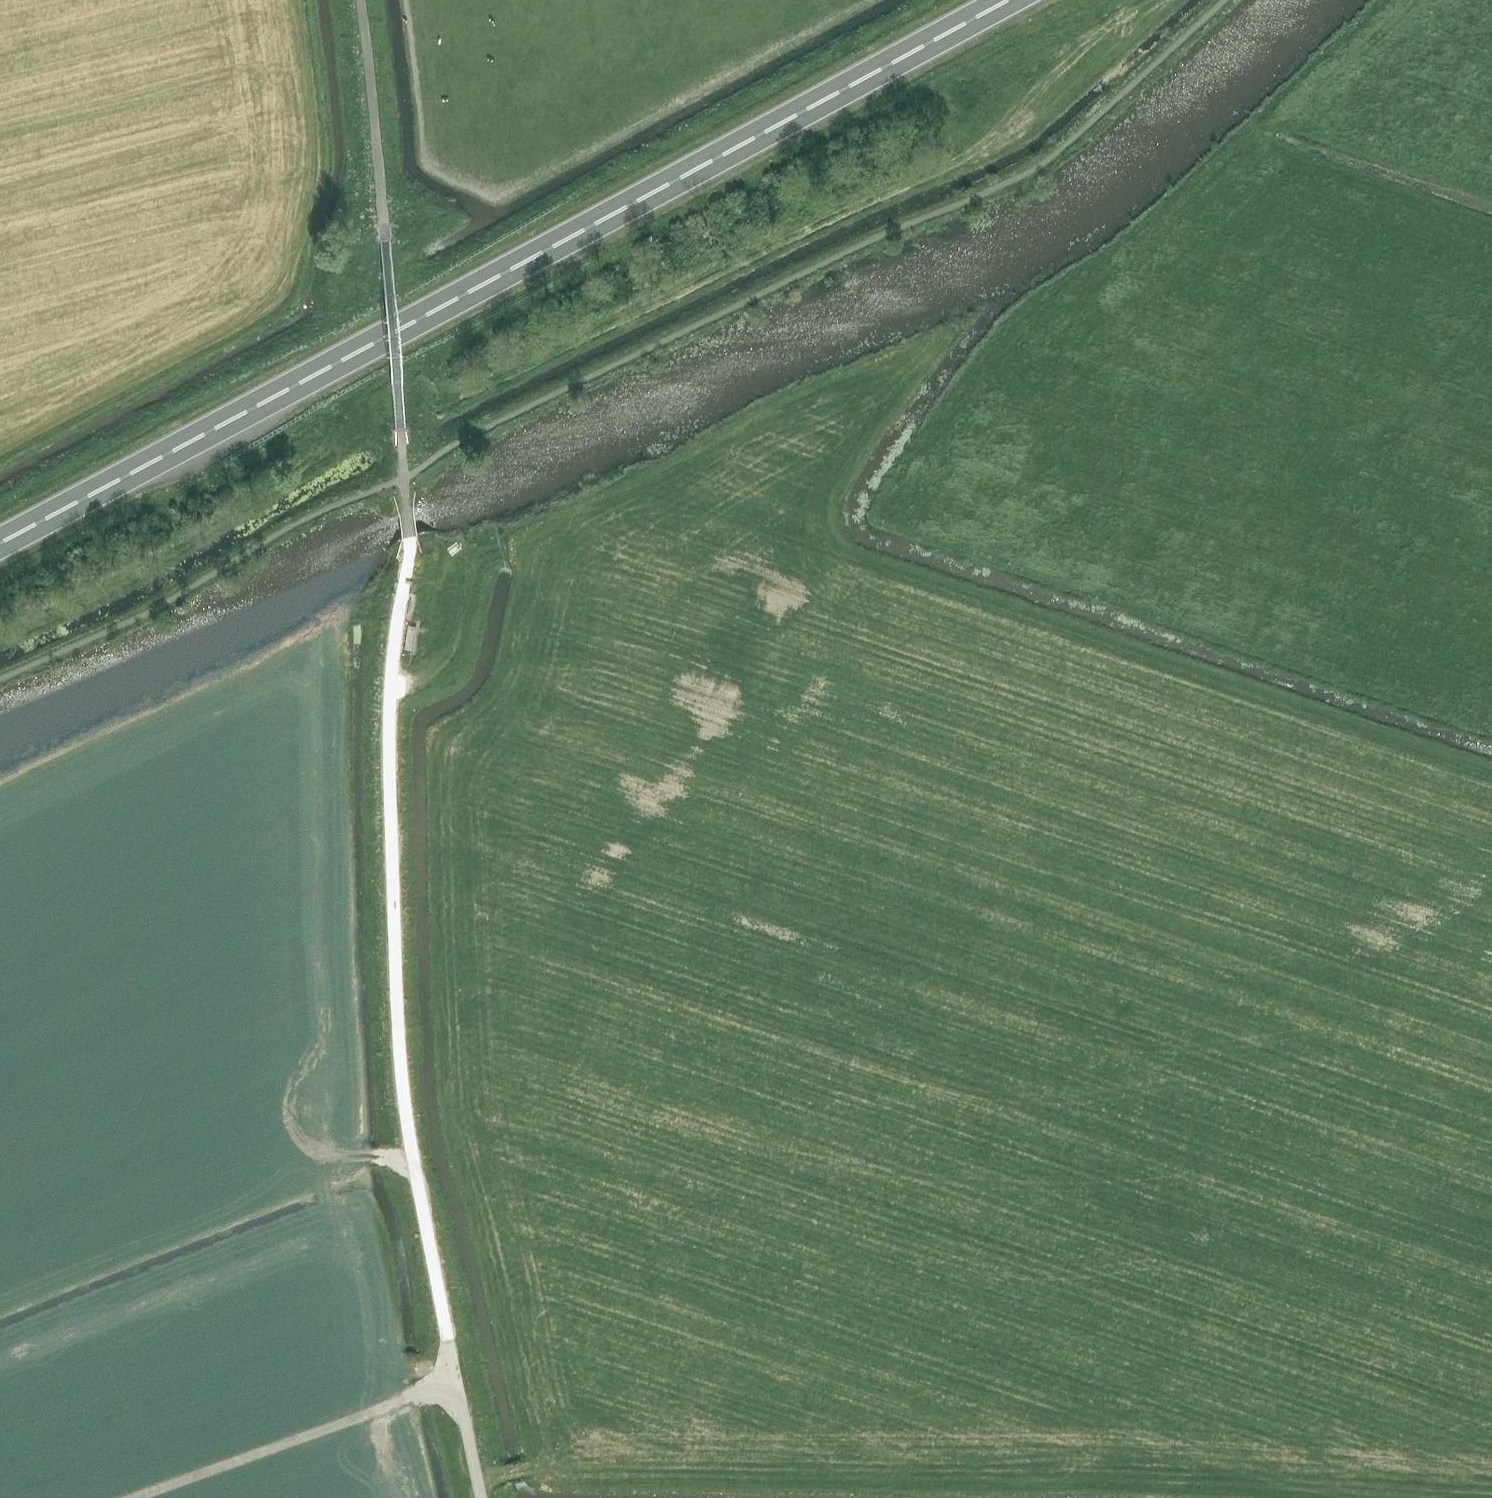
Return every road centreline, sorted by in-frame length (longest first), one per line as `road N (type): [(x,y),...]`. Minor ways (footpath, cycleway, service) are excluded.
road 1 (trunk): [(0,543),(1010,0)]
road 2 (unclassified): [(482,1497),(403,1087),(390,725),(403,597)]

